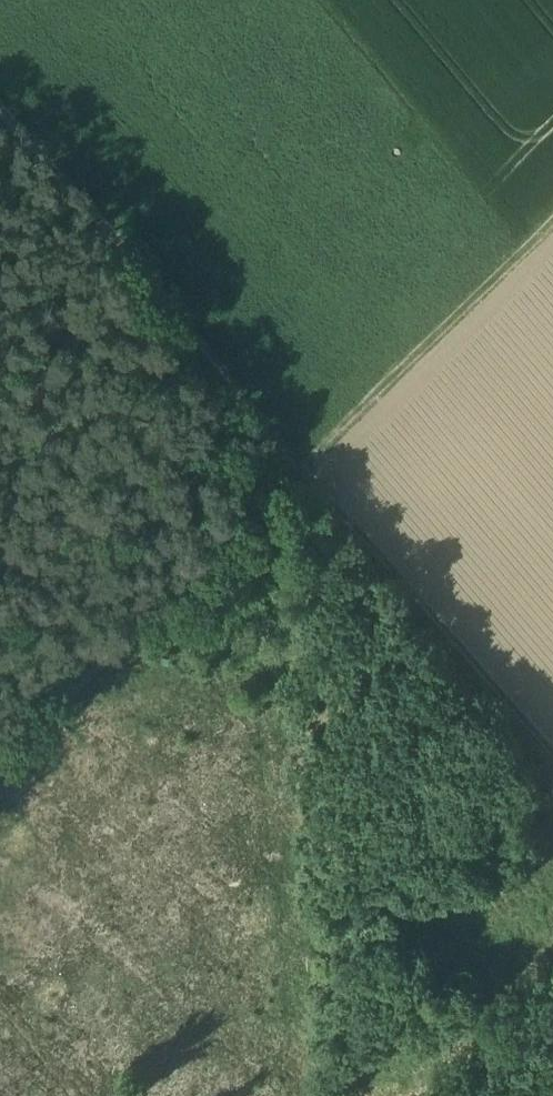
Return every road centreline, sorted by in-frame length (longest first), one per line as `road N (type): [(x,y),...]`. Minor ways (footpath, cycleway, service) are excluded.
road 1 (track): [(0,110),(552,753)]
road 2 (track): [(0,783),(135,653),(303,461),(552,213)]

